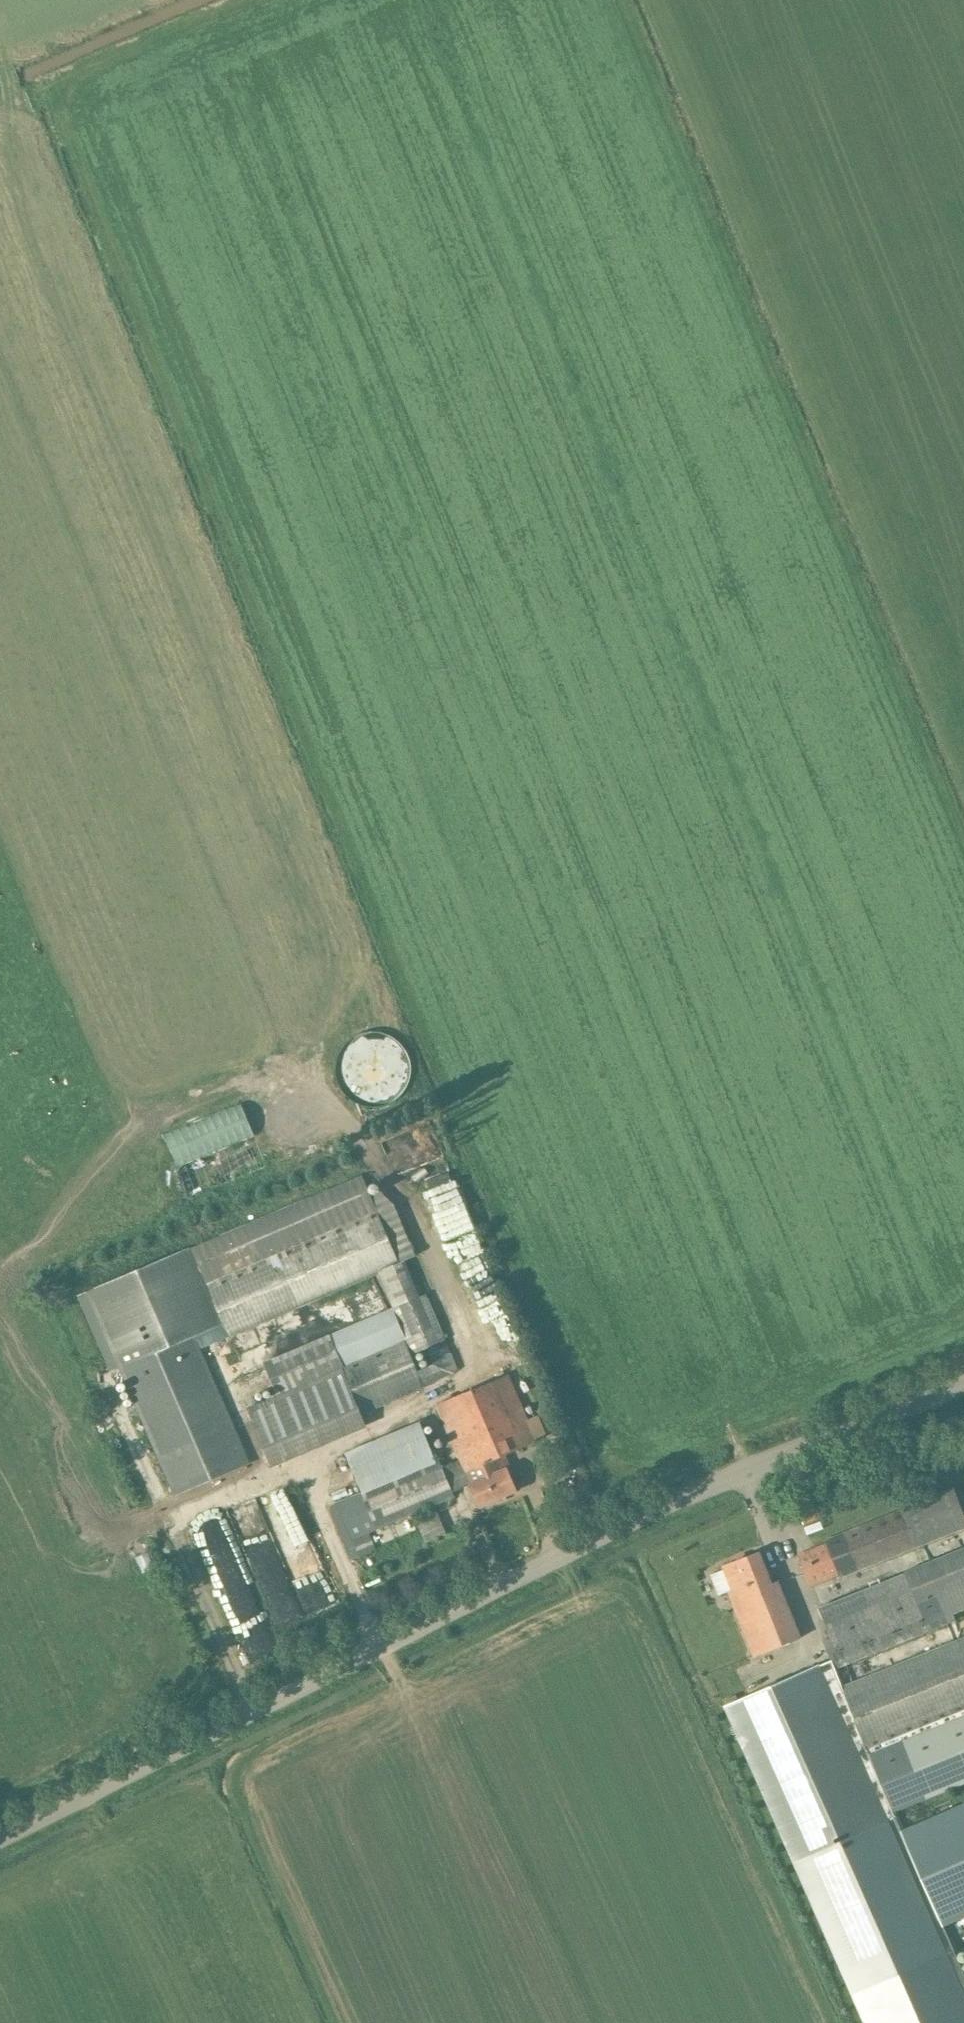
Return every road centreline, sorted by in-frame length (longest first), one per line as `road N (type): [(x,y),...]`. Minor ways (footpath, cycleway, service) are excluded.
road 1 (unclassified): [(0,1834),(562,1548),(963,1384)]

